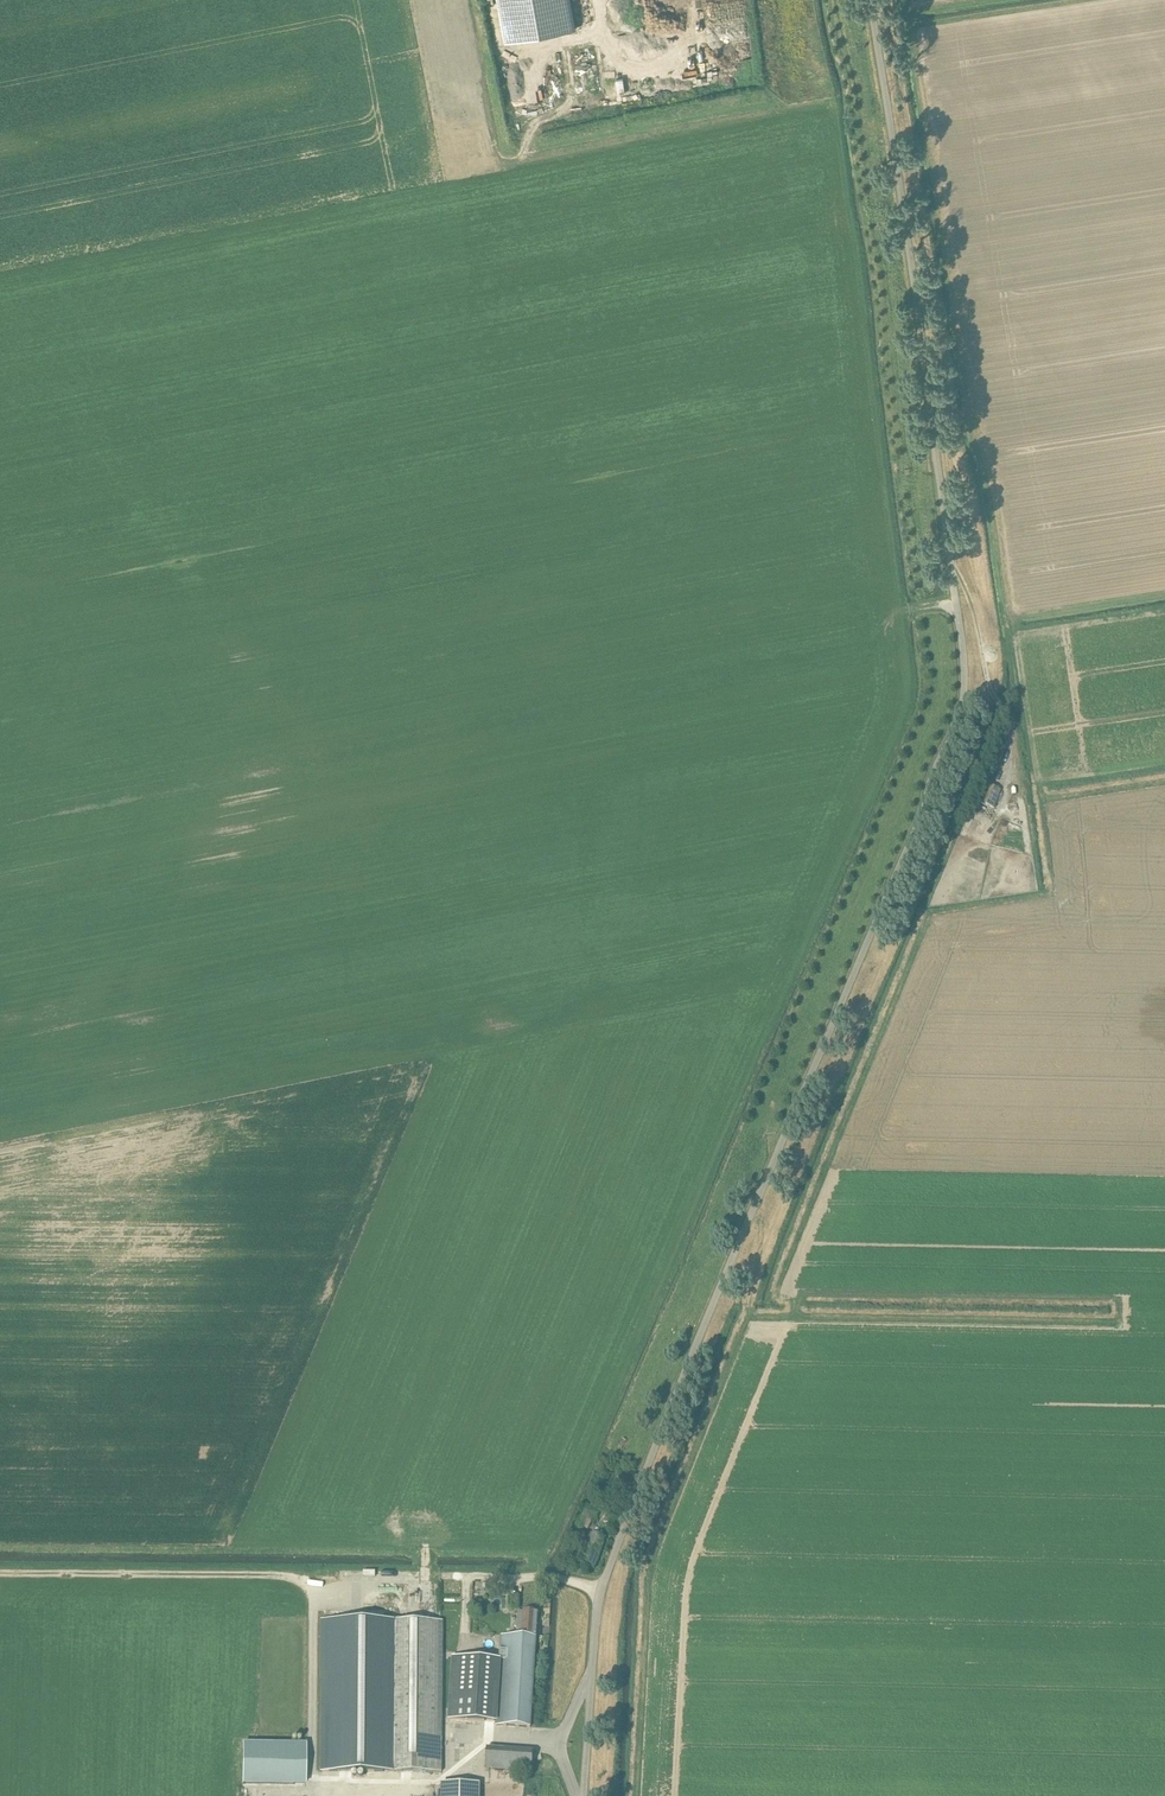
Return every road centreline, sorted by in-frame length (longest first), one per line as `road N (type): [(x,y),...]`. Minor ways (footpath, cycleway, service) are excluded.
road 1 (unclassified): [(584,1795),(600,1590),(963,712),(967,669),(872,0)]
road 2 (track): [(600,1590),(551,1579),(0,1574)]

